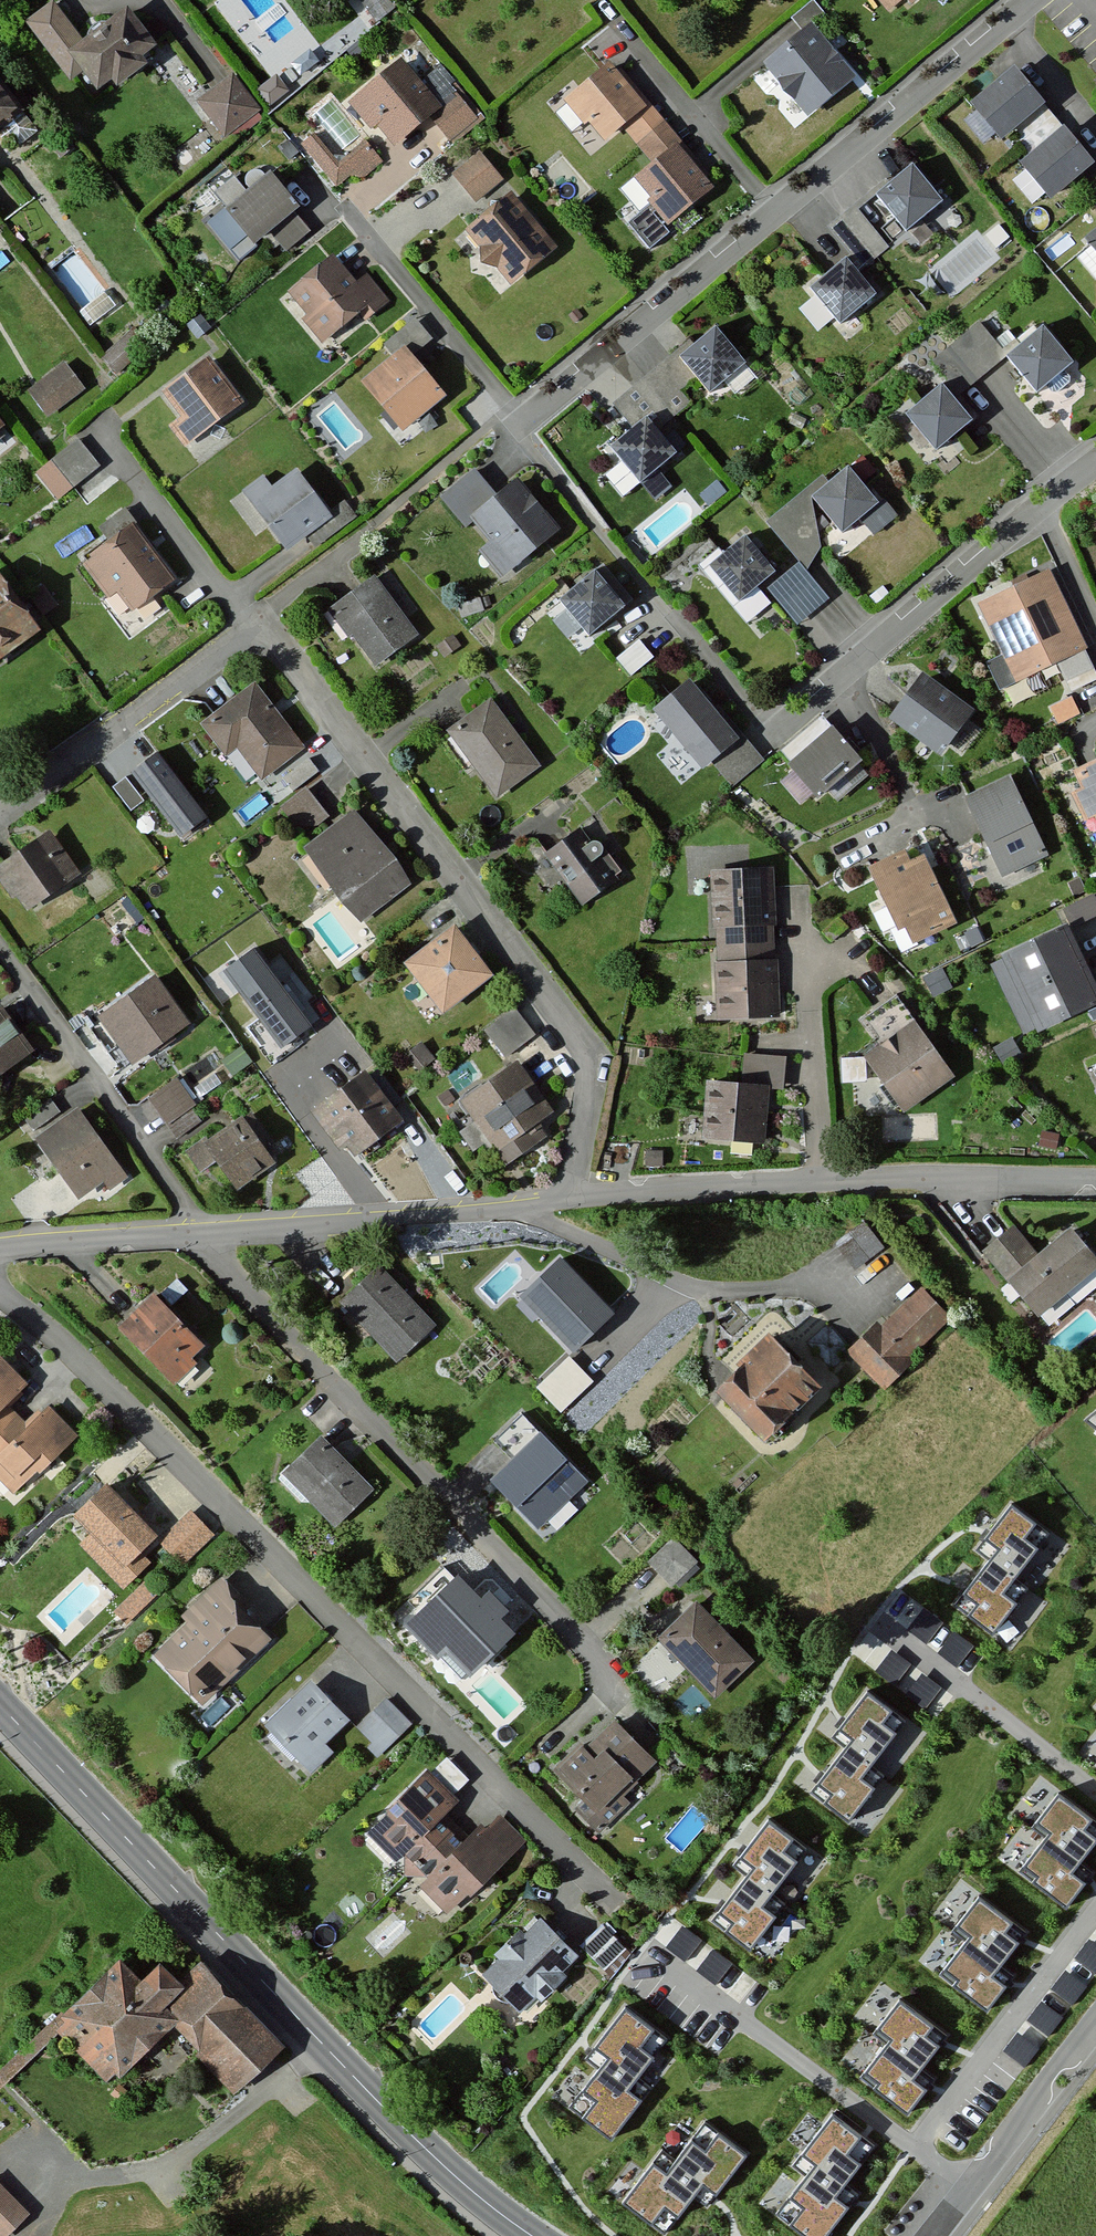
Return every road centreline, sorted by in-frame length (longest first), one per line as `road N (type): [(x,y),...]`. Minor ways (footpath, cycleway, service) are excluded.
road 1 (residential): [(263,615),(1029,0)]
road 2 (residential): [(0,1289),(61,1338),(611,1899)]
road 3 (secondary): [(536,2235),(433,2152),(0,1695)]
road 4 (residential): [(566,1203),(587,1102),(588,1036),(263,615)]
road 5 (residential): [(194,1232),(593,1646)]
road 6 (residential): [(776,730),(1095,461)]
road 7 (residential): [(205,1231),(566,1203)]
road 8 (residential): [(0,953),(205,1231)]
road 9 (residential): [(0,798),(263,615)]
road 10 (residential): [(795,905),(819,1180)]
road 11 (residential): [(819,1180),(1095,1179)]
road 12 (residential): [(1095,2027),(932,2235)]
road 13 (residential): [(566,1203),(819,1180)]
road 14 (residential): [(0,1249),(194,1232)]

